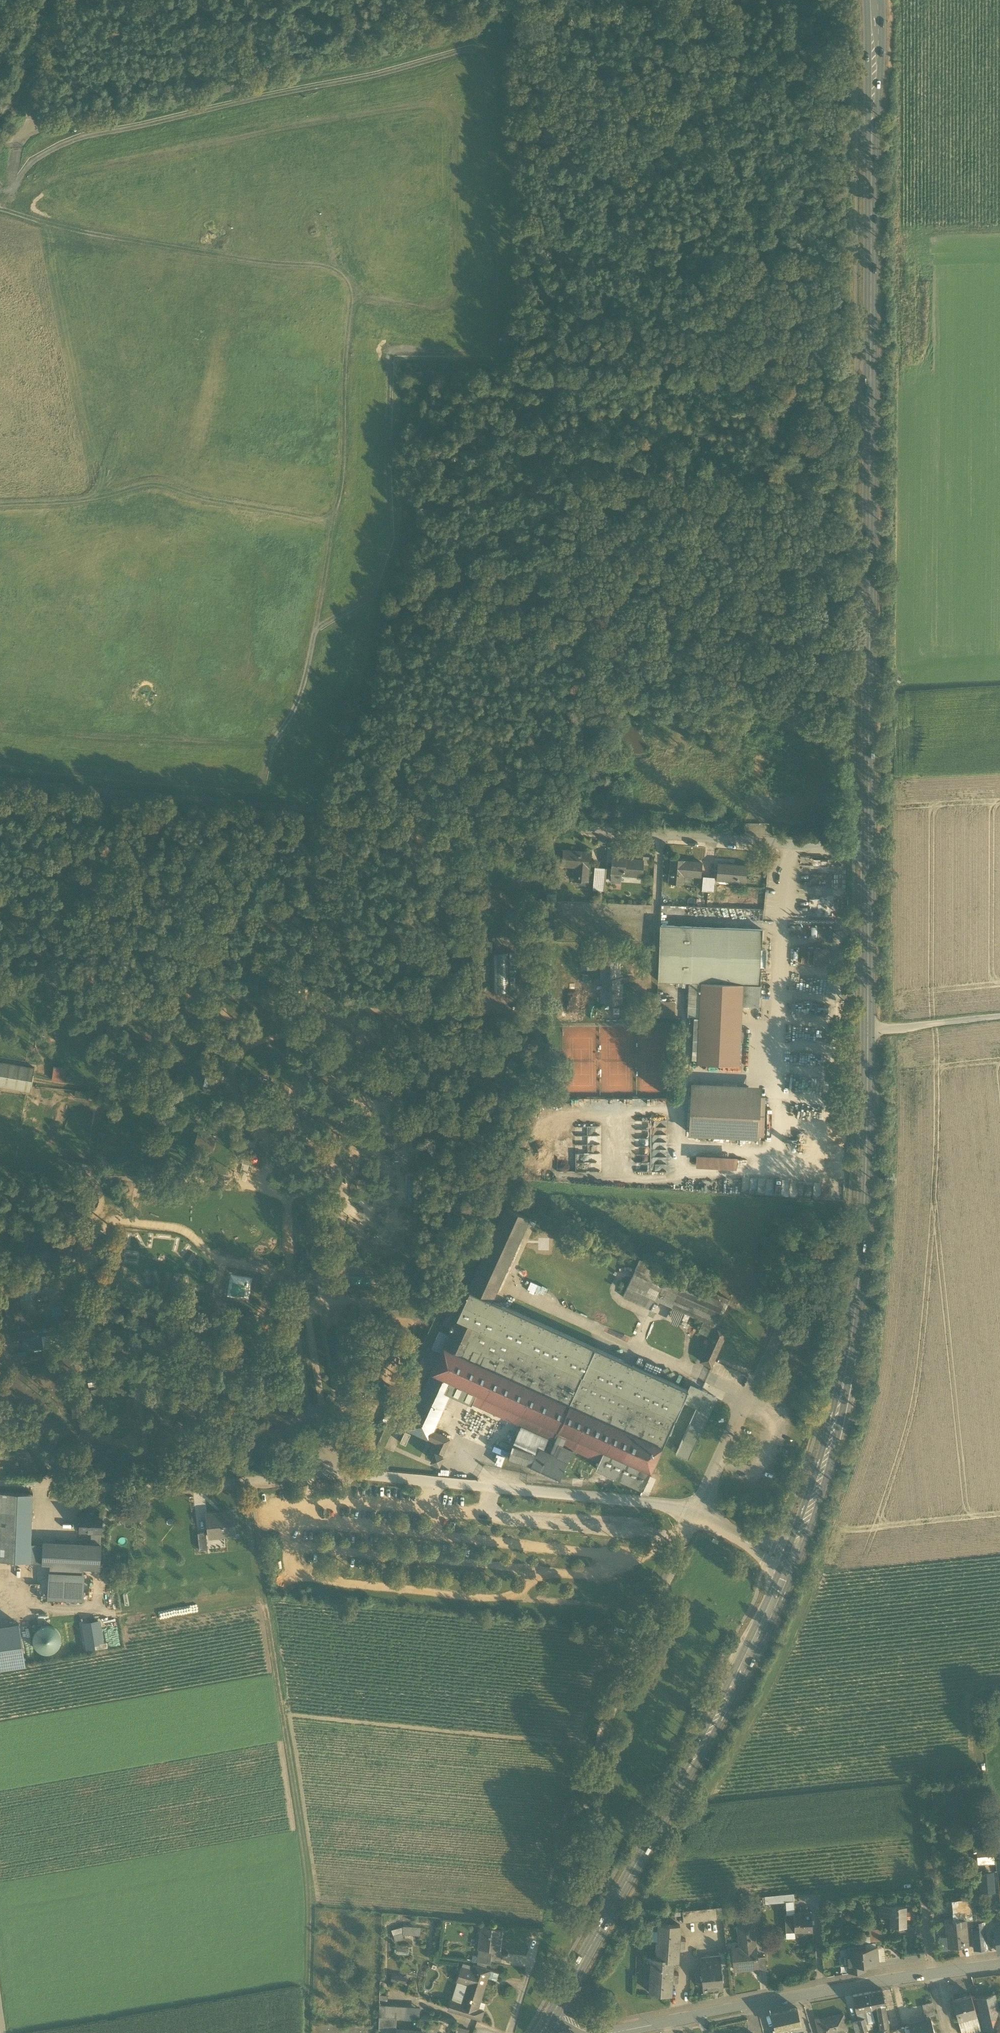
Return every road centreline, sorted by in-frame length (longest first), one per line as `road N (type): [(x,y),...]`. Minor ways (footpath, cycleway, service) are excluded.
road 1 (primary): [(869,0),(871,851)]
road 2 (primary): [(871,851),(865,1220),(848,1363),(789,1564)]
road 3 (residential): [(700,1511),(333,1472),(172,1489),(0,1483)]
road 4 (track): [(308,2032),(311,1904),(248,1481)]
road 5 (unclassified): [(0,775),(544,827)]
road 6 (unclassified): [(523,0),(477,25),(0,141)]
road 7 (primary): [(789,1564),(730,1694),(554,2012)]
road 8 (tertiary): [(554,2012),(588,2030),(626,2031),(999,1964)]
road 9 (unclassified): [(700,1511),(610,1709),(559,1915)]
road 10 (residential): [(544,827),(871,851)]
road 11 (track): [(574,829),(574,627)]
road 12 (track): [(57,0),(14,185)]
road 13 (track): [(868,1030),(999,1017)]

